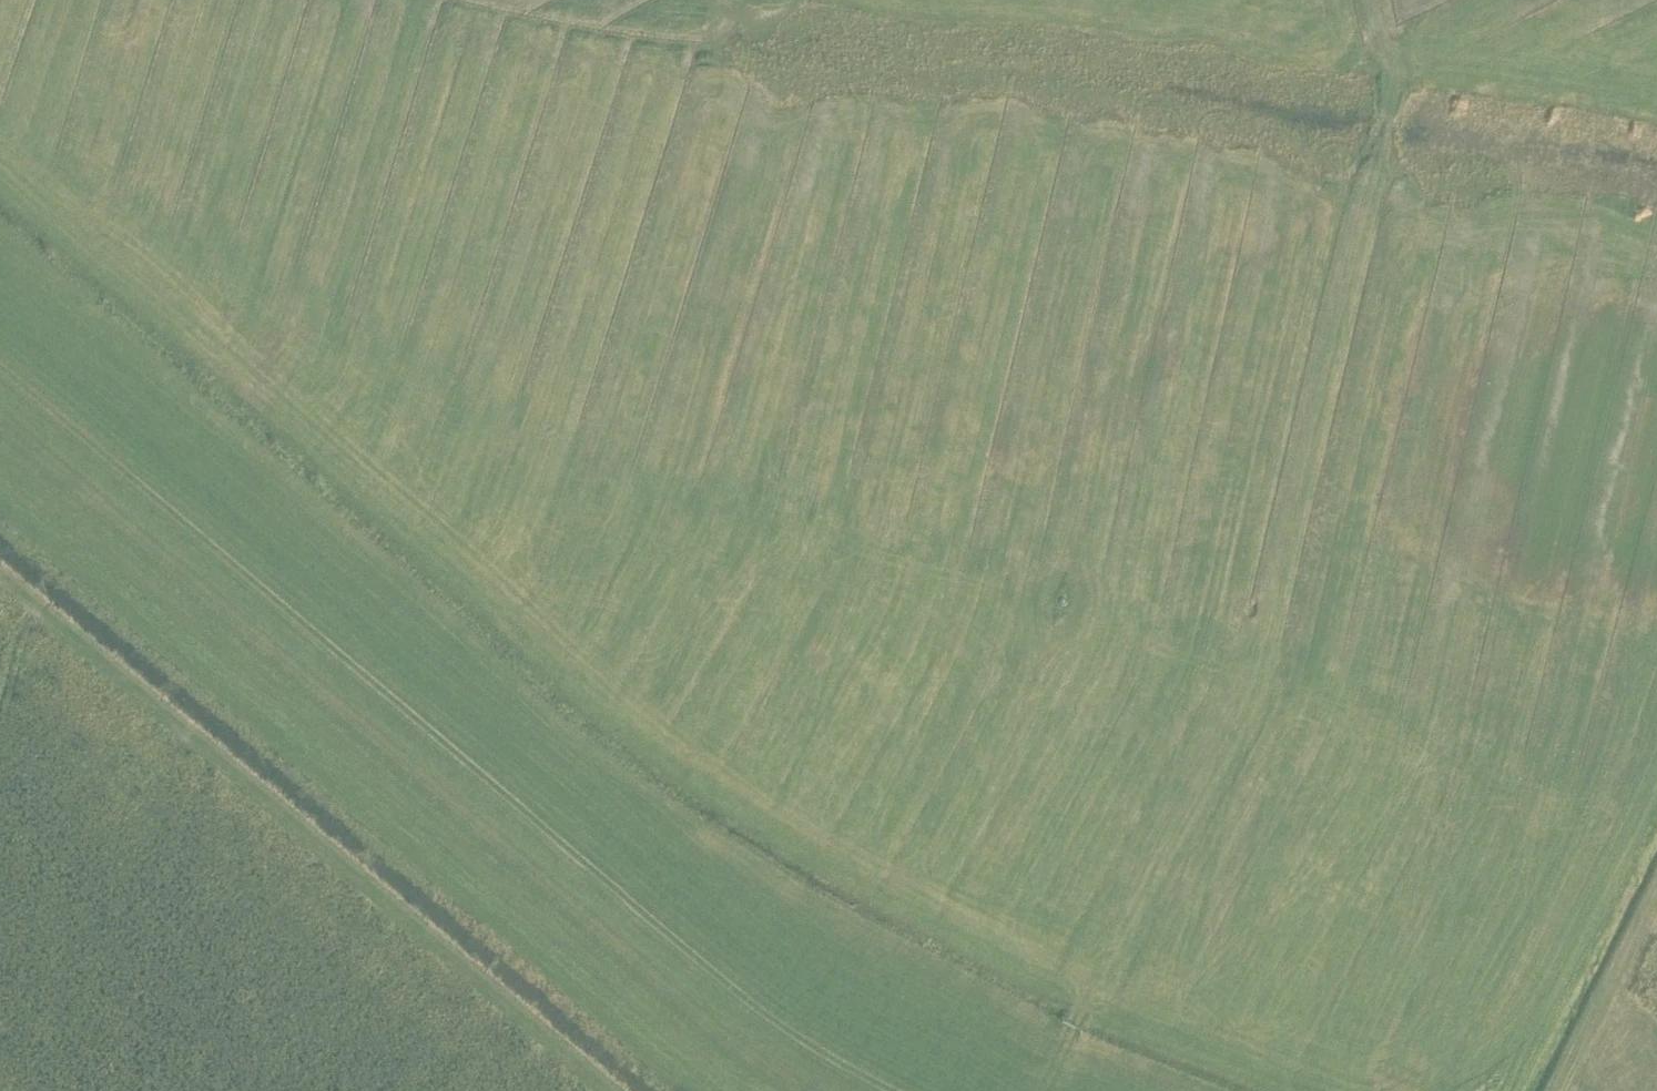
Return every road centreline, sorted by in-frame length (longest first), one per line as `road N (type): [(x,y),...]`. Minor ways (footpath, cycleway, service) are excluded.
road 1 (track): [(0,372),(758,1013),(887,1090)]

